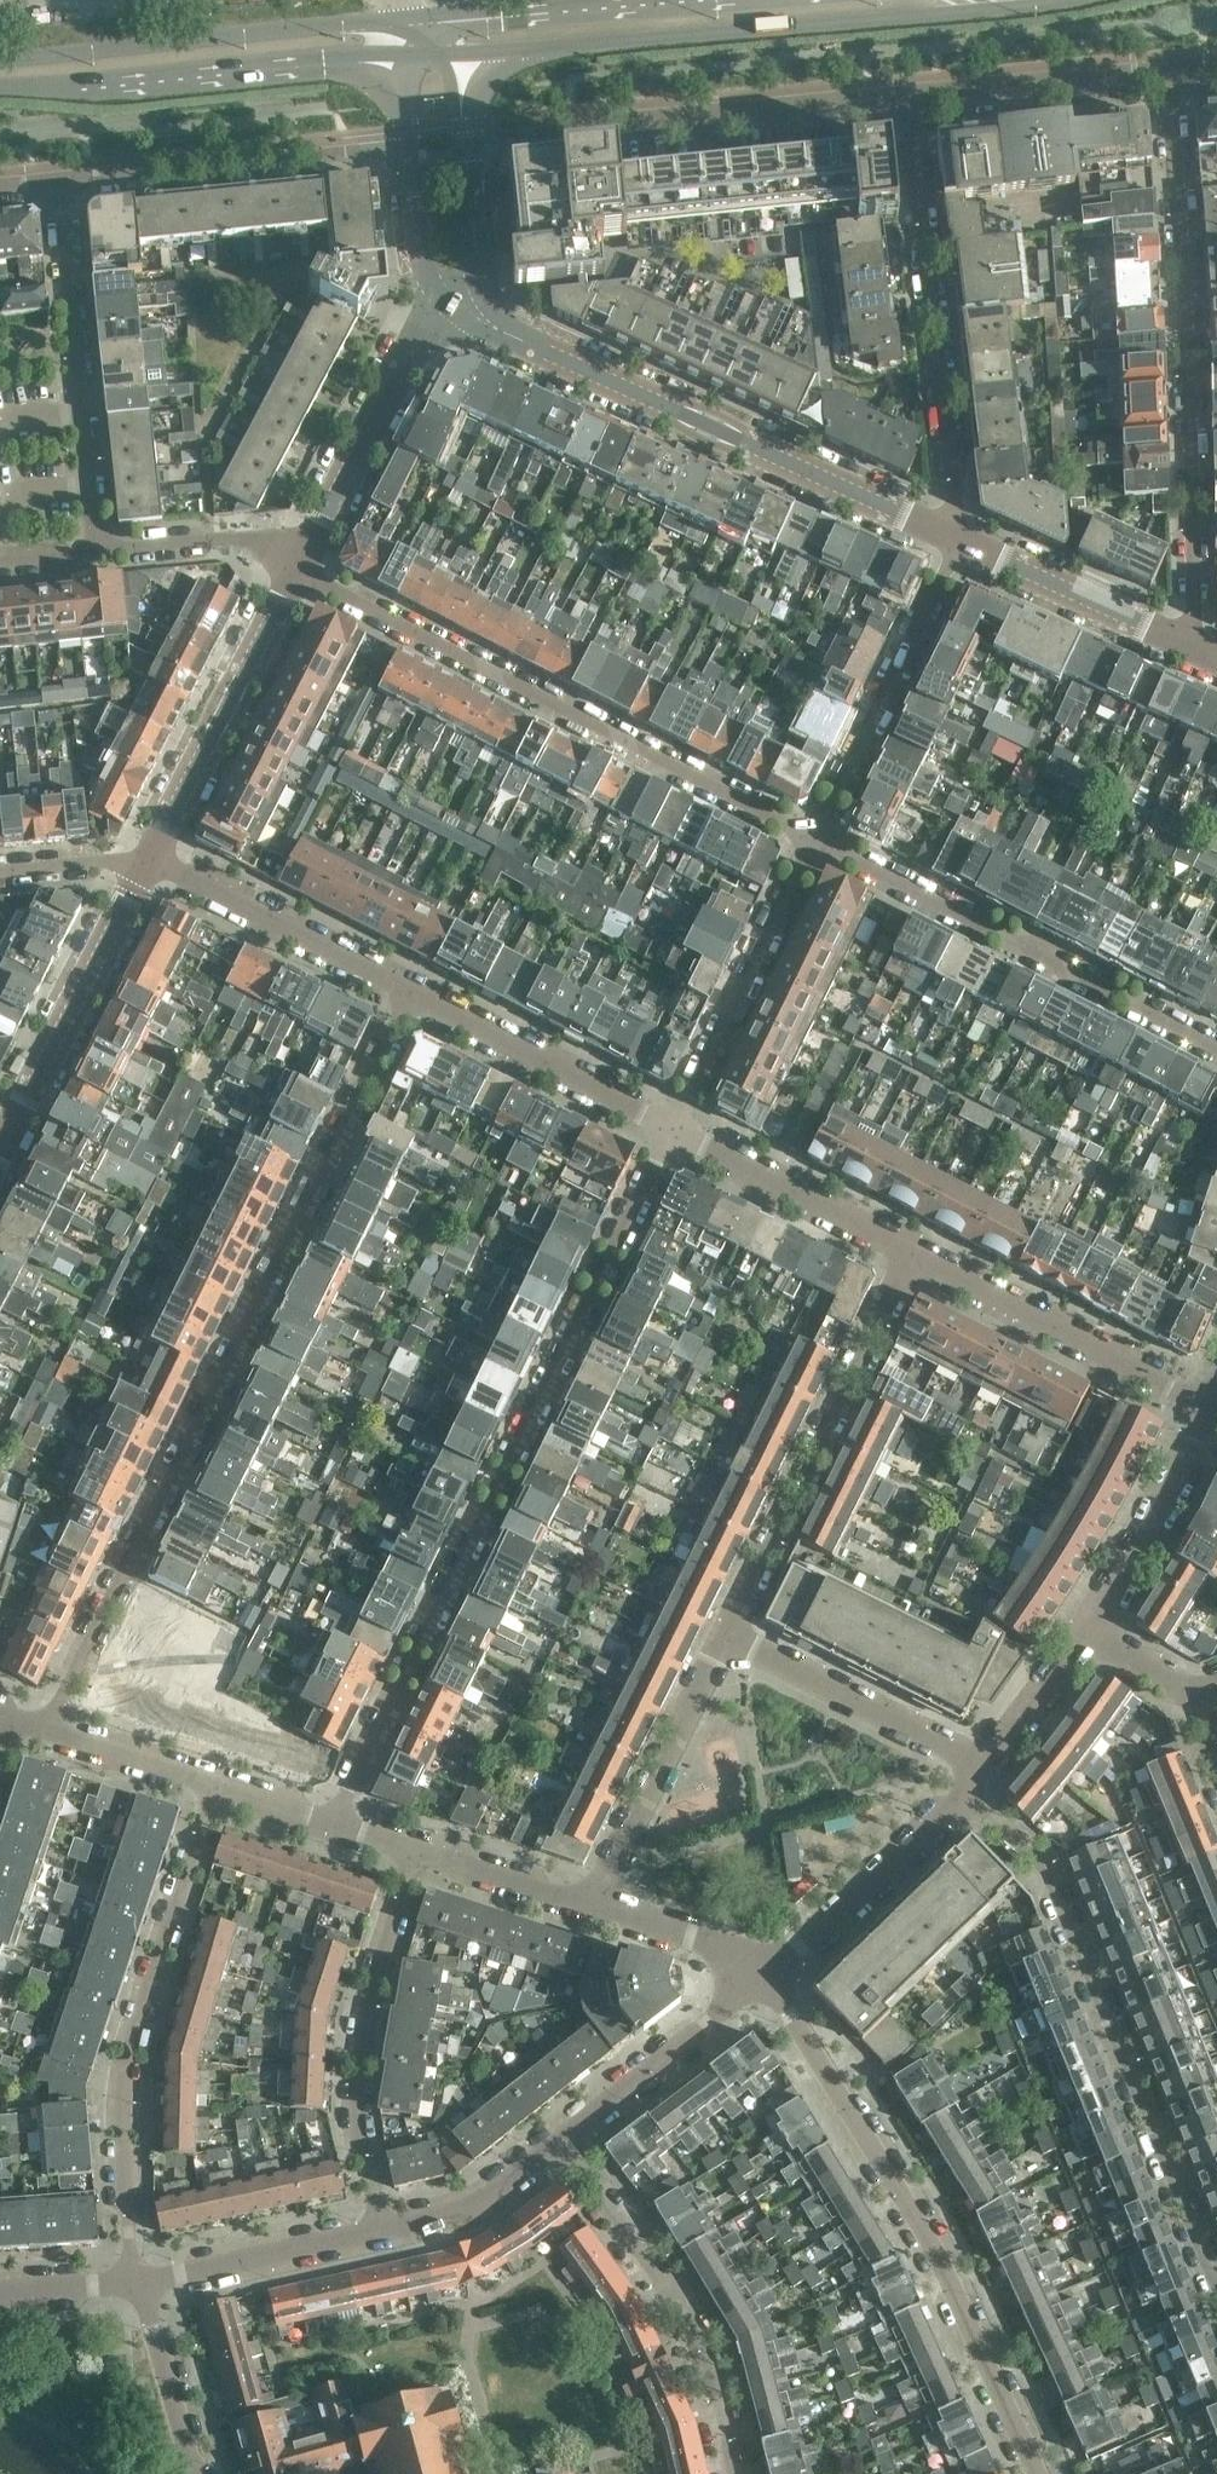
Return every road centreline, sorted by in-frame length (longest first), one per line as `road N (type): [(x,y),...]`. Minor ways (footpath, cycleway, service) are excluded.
road 1 (residential): [(34,1723),(54,1706),(412,991)]
road 2 (residential): [(674,1126),(336,1821)]
road 3 (secondary): [(460,59),(1071,0)]
road 4 (residential): [(297,568),(819,833)]
road 5 (residential): [(1198,647),(1171,77)]
road 6 (residential): [(1038,2473),(946,2260),(763,1976)]
road 7 (tertiary): [(963,540),(499,330),(464,302)]
road 8 (residential): [(1216,2256),(1057,1869),(973,1789)]
road 9 (residential): [(138,2280),(123,2115),(136,2032),(150,1967),(220,1782)]
road 10 (residential): [(1216,1045),(819,833)]
road 11 (residential): [(912,96),(963,540)]
road 12 (residential): [(729,1631),(909,1248)]
road 13 (secondary): [(430,24),(310,29),(28,67)]
road 14 (residential): [(380,2231),(360,2056),(384,1943),(418,1846)]
road 15 (residential): [(739,2473),(700,2339),(567,2140)]
road 16 (secondary): [(28,67),(171,79),(404,56)]
road 17 (residential): [(99,553),(62,179)]
road 18 (residential): [(62,179),(361,148),(386,152),(416,173)]
road 19 (residential): [(1211,1407),(909,1248)]
road 20 (residential): [(674,1126),(819,833)]
road 21 (residential): [(819,833),(963,540)]
road 22 (tertiary): [(145,855),(297,568)]
road 23 (tertiary): [(297,568),(425,341),(464,302)]
road 24 (residential): [(412,991),(145,855)]
road 25 (residential): [(596,1899),(729,1631)]
road 26 (residential): [(674,1126),(412,991)]
road 27 (residential): [(729,1631),(991,1764)]
road 28 (secondary): [(717,0),(430,24)]
road 29 (tertiary): [(14,1104),(145,855)]
road 30 (residential): [(763,1976),(973,1789)]
road 31 (residential): [(634,119),(912,96)]
road 32 (residential): [(909,1248),(674,1126)]
road 33 (residential): [(912,96),(1171,77)]
road 34 (tertiary): [(1198,647),(963,540)]
road 35 (residential): [(567,2140),(763,1976)]
road 36 (residential): [(1095,1629),(1211,1407)]
road 37 (tertiary): [(464,302),(480,264),(460,59)]
road 38 (residential): [(138,2280),(380,2231)]
road 39 (residential): [(297,568),(257,536),(99,553)]
road 40 (residential): [(380,2231),(455,2210),(567,2140)]
road 41 (residential): [(200,2473),(138,2280)]
road 42 (residential): [(220,1782),(34,1723)]
road 43 (residential): [(596,1899),(418,1846)]
road 44 (residential): [(763,1976),(692,1935),(596,1899)]
road 45 (residential): [(991,1764),(1095,1629)]
road 46 (tertiary): [(416,173),(424,264),(464,302)]
road 47 (residential): [(0,871),(145,855)]
road 48 (residential): [(0,2292),(138,2280)]
road 49 (residential): [(336,1821),(220,1782)]

